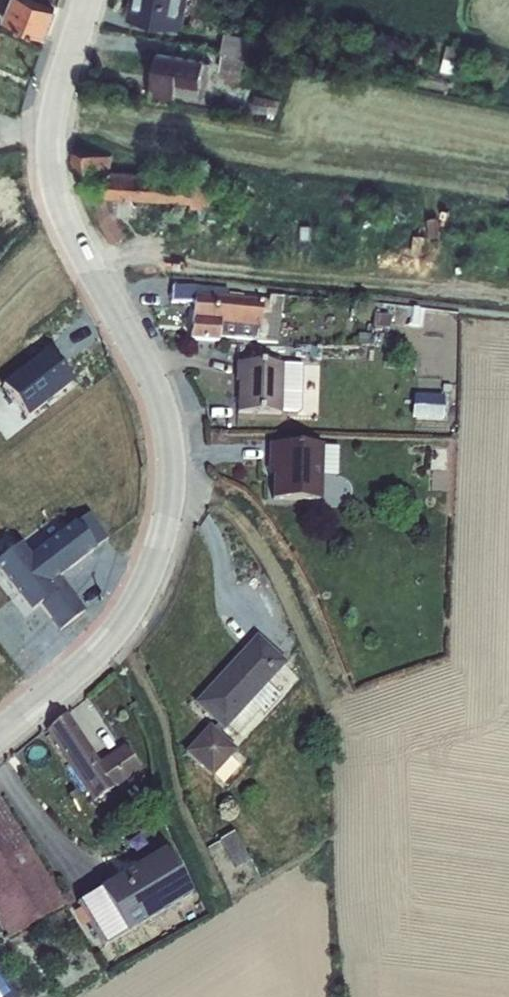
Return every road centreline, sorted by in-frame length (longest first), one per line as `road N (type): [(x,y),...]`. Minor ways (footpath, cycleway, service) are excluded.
road 1 (residential): [(92,0),(58,127),(77,217),(154,365),(184,459),(169,558),(120,634),(0,734)]

